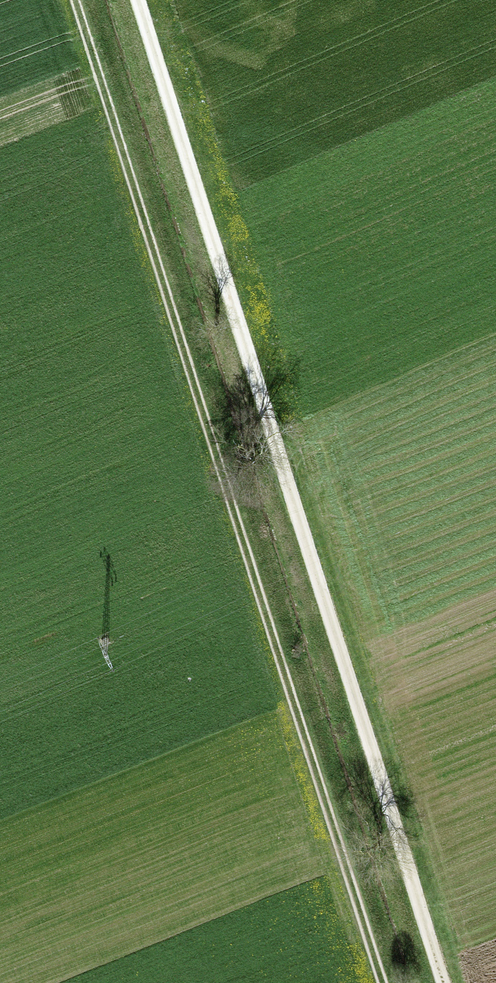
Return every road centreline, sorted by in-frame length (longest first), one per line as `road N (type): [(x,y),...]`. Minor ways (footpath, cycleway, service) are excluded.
road 1 (track): [(383,982),(77,0)]
road 2 (track): [(134,0),(440,982)]

